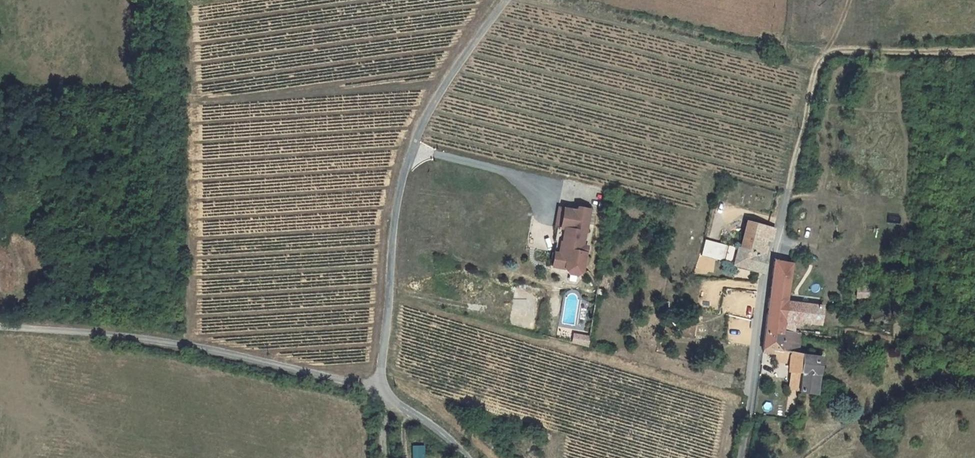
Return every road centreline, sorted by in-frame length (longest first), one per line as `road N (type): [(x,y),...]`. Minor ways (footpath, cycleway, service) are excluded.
road 1 (unclassified): [(383,391),(393,192),(429,105),(499,0)]
road 2 (unclassified): [(383,391),(229,354),(0,325)]
road 3 (track): [(769,269),(827,62),(974,57)]
road 4 (residential): [(769,269),(742,457)]

